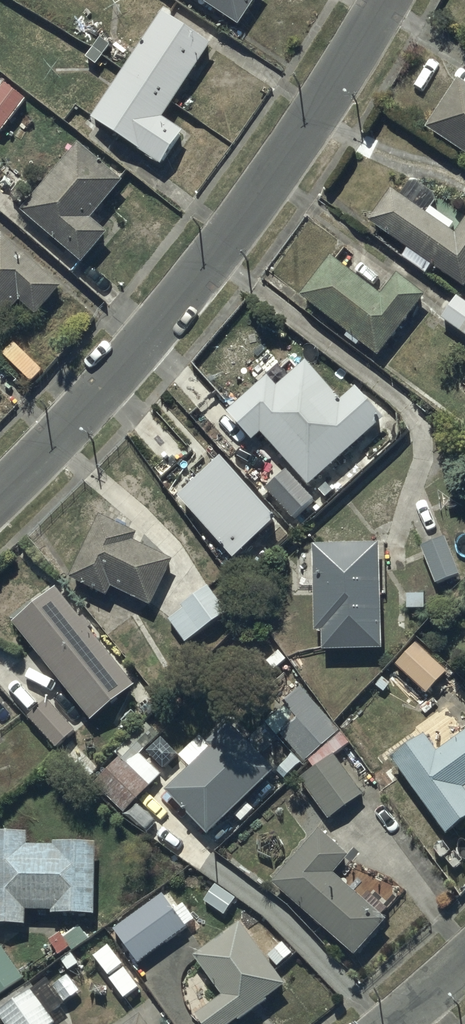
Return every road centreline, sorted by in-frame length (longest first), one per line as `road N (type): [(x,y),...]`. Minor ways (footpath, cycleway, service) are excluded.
road 1 (residential): [(0,502),(144,344),(264,188),(384,0)]

